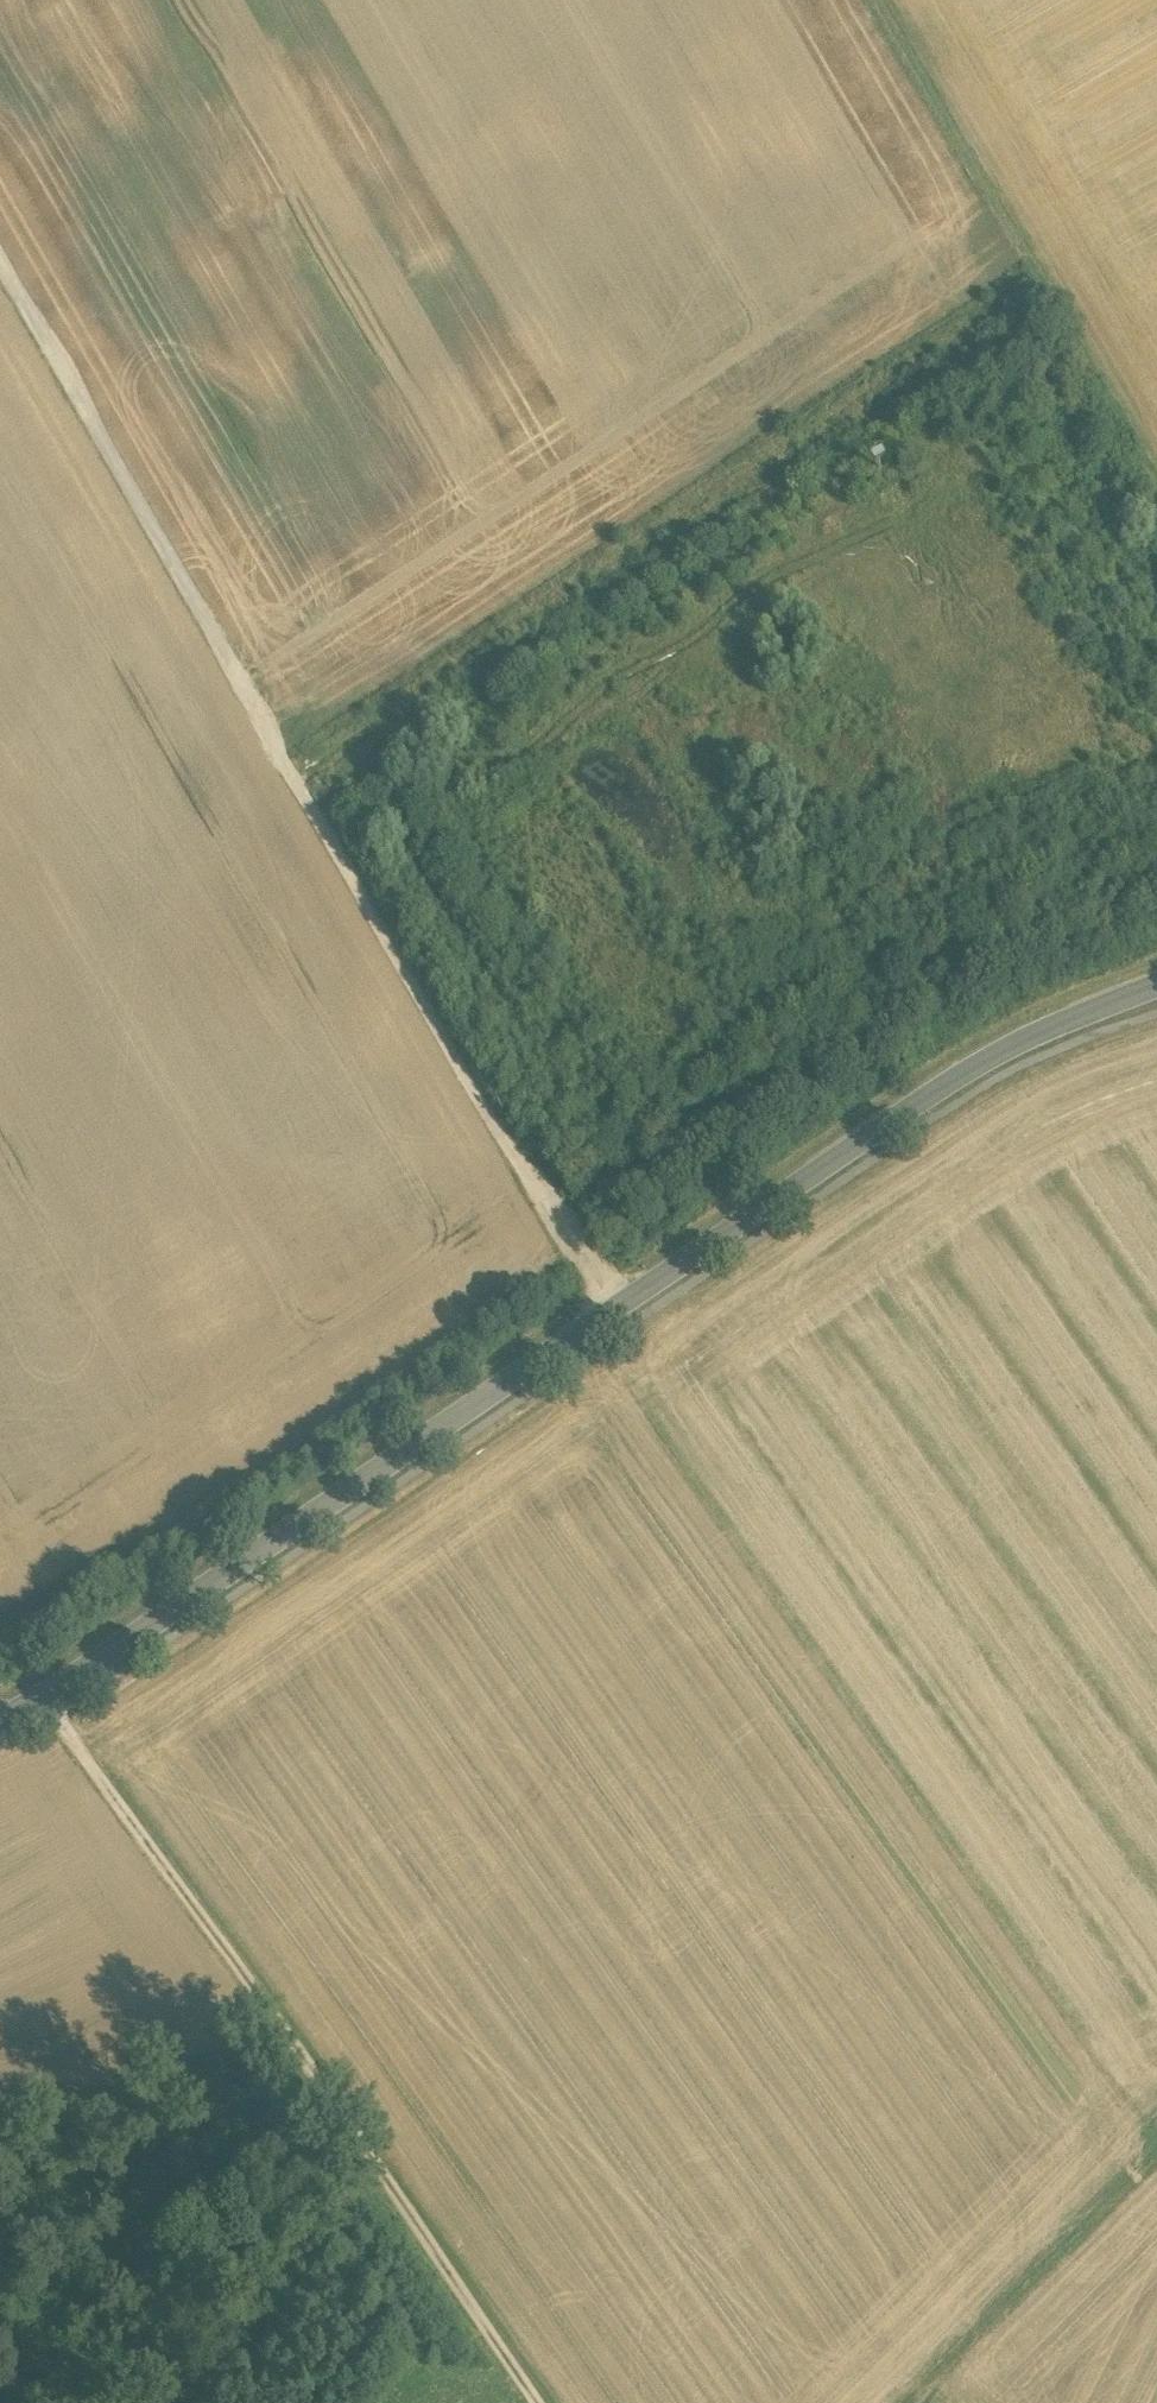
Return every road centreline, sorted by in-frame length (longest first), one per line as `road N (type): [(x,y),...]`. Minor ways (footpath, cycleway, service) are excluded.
road 1 (secondary): [(1156,983),(1012,1042),(0,1720)]
road 2 (track): [(623,1306),(402,946),(0,238)]
road 3 (track): [(893,0),(1156,462)]
road 4 (track): [(335,2120),(43,1697)]
road 5 (track): [(533,2402),(335,2120)]
road 6 (track): [(1156,2188),(1082,2262),(915,2402)]

